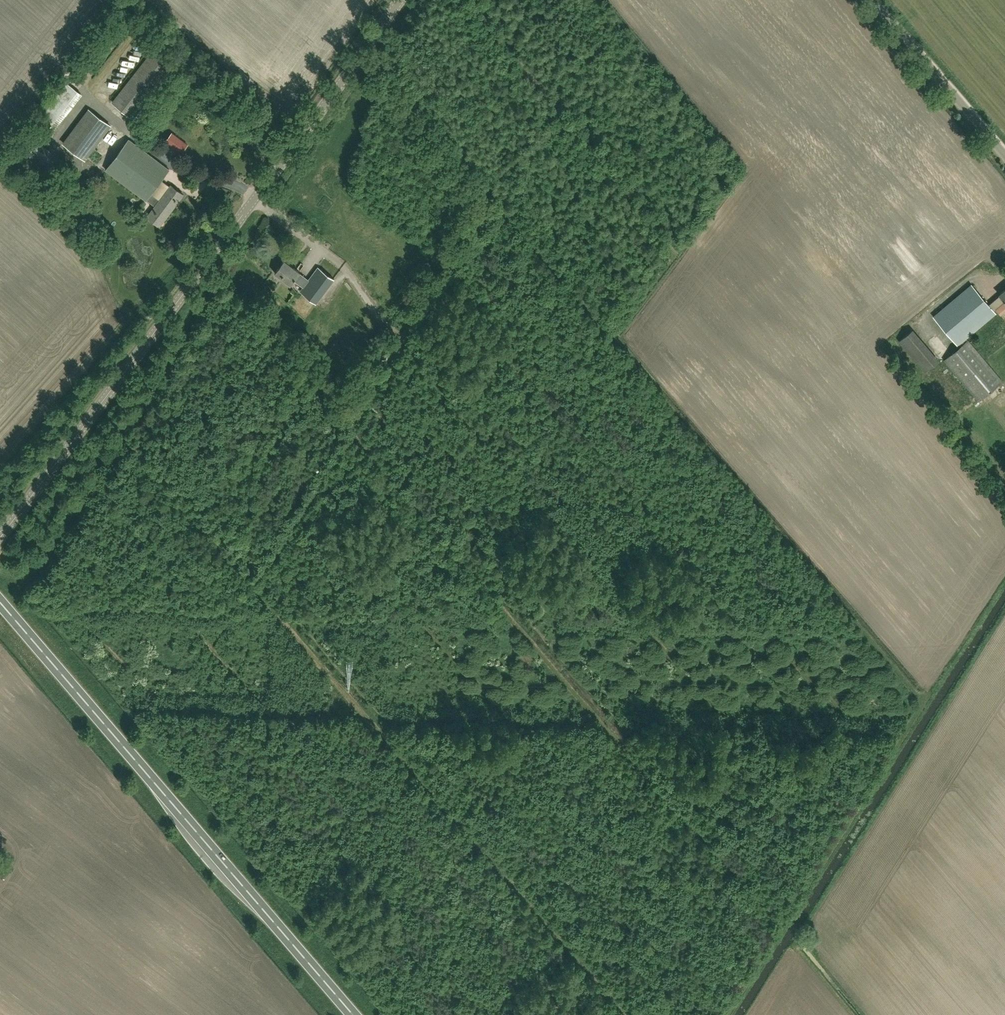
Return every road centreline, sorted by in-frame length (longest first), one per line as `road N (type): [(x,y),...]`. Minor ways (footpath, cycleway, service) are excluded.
road 1 (unclassified): [(0,538),(400,0)]
road 2 (primary): [(354,1014),(0,602)]
road 3 (unclassified): [(1004,160),(869,0)]

